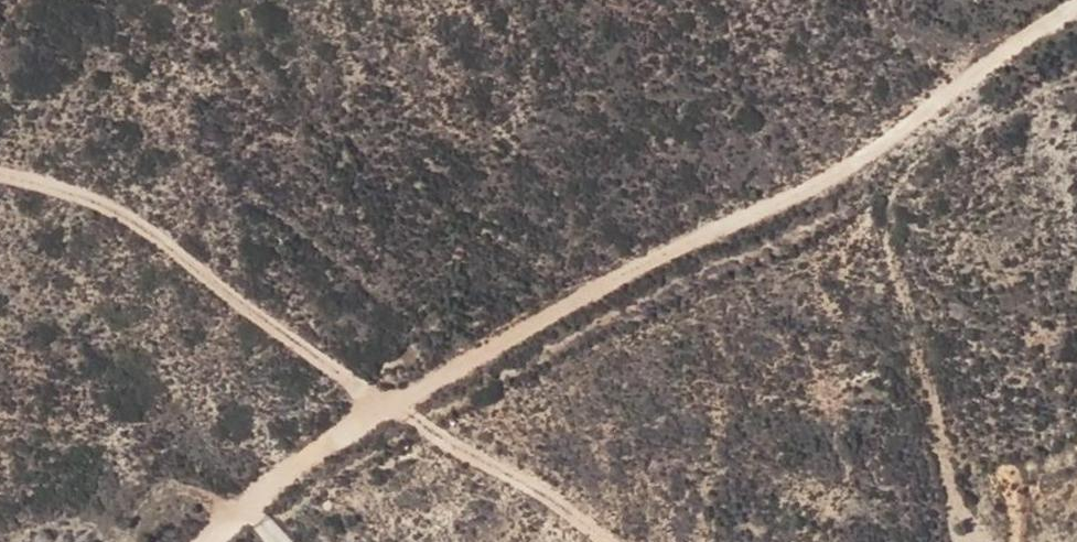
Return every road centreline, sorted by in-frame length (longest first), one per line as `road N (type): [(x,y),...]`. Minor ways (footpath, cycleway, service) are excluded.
road 1 (track): [(228,541),(267,494),(386,402),(935,129),(1015,44),(1076,7)]
road 2 (track): [(0,169),(148,222),(386,402),(609,541)]

